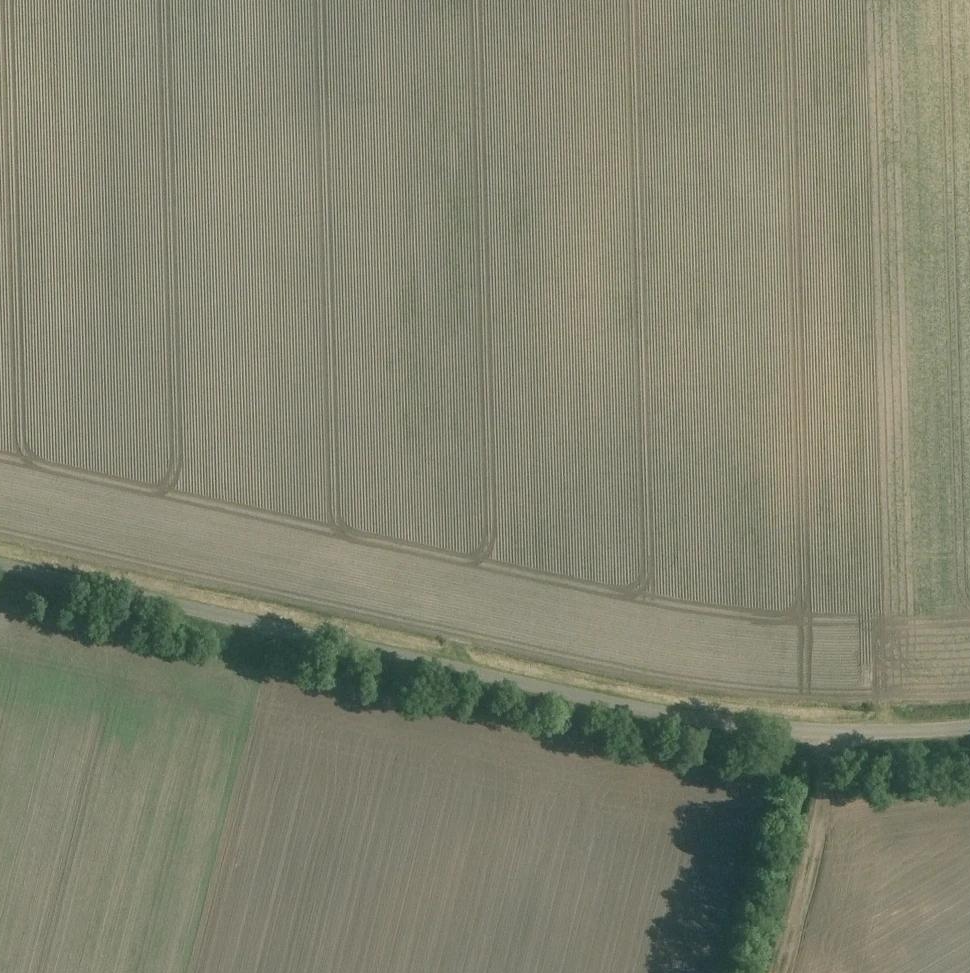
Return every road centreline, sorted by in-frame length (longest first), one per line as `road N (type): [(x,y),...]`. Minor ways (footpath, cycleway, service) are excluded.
road 1 (unclassified): [(0,563),(710,719),(861,734),(969,730)]

